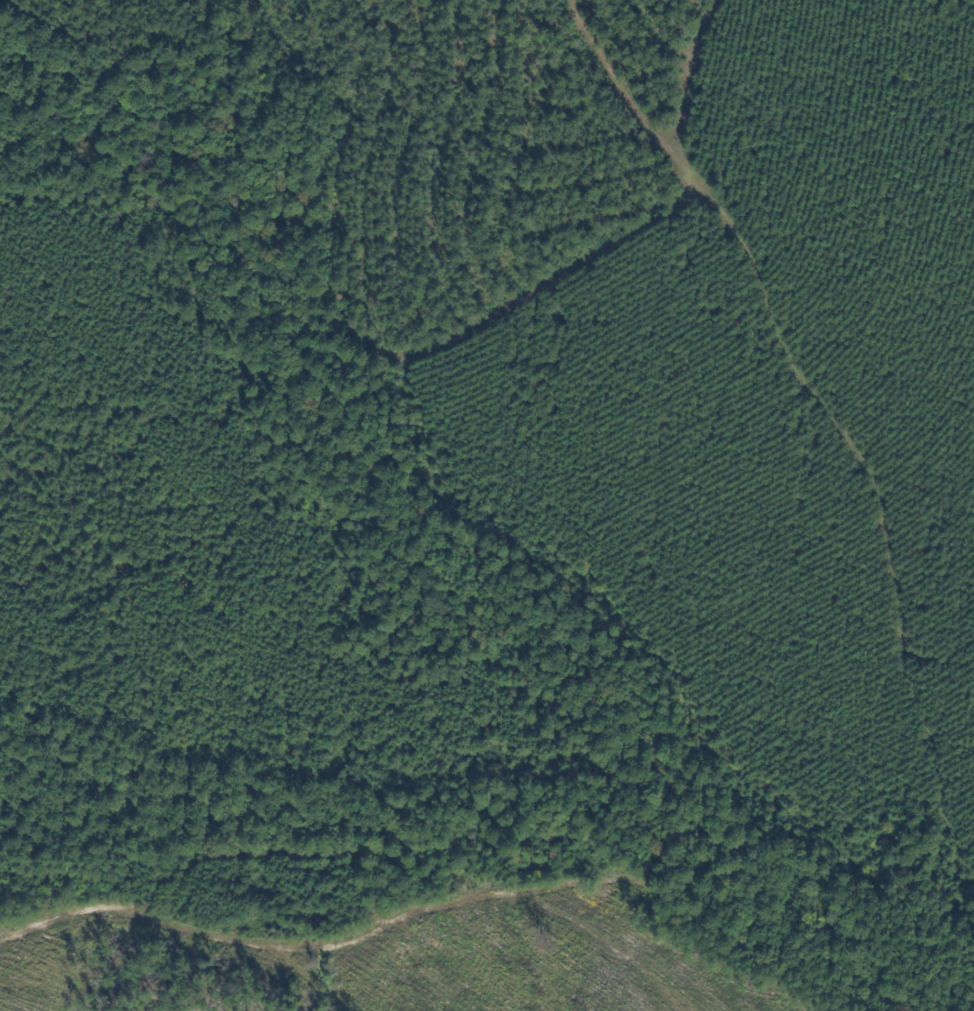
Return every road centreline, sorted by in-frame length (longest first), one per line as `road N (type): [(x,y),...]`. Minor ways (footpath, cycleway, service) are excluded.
road 1 (residential): [(0,933),(34,922),(267,908),(494,871),(725,799),(819,794),(839,590),(824,580),(769,405),(650,181),(507,0)]

